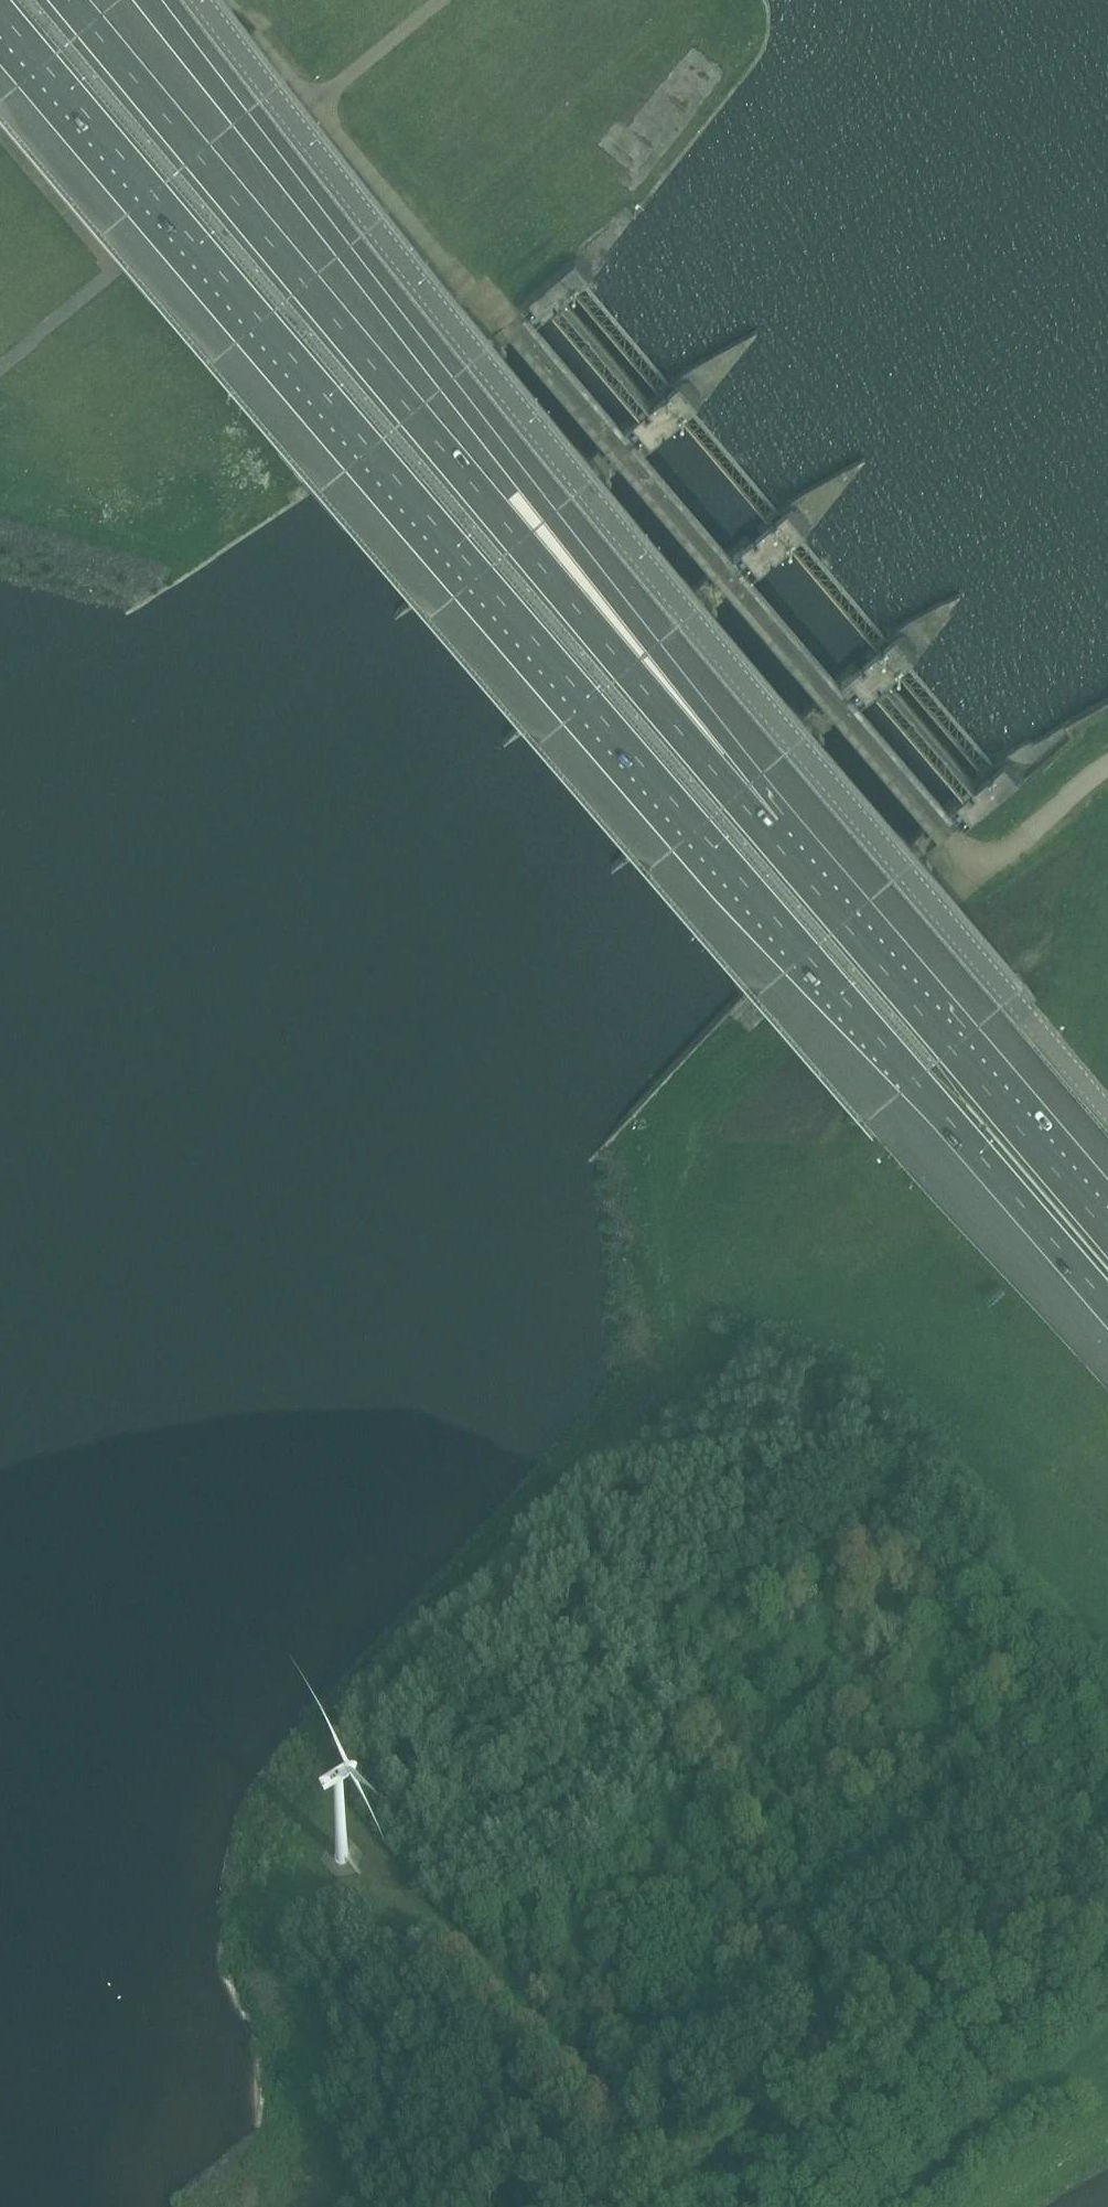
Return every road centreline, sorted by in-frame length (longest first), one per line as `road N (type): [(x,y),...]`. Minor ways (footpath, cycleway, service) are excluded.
road 1 (motorway): [(3,9),(1107,1305)]
road 2 (unclassified): [(1107,1114),(204,0)]
road 3 (motorway): [(769,832),(75,0)]
road 4 (motorway): [(769,832),(669,660),(156,0)]
road 5 (unclassified): [(653,2206),(968,1930),(1024,1906),(1107,1921)]
road 6 (motorway): [(1107,1232),(769,832)]

